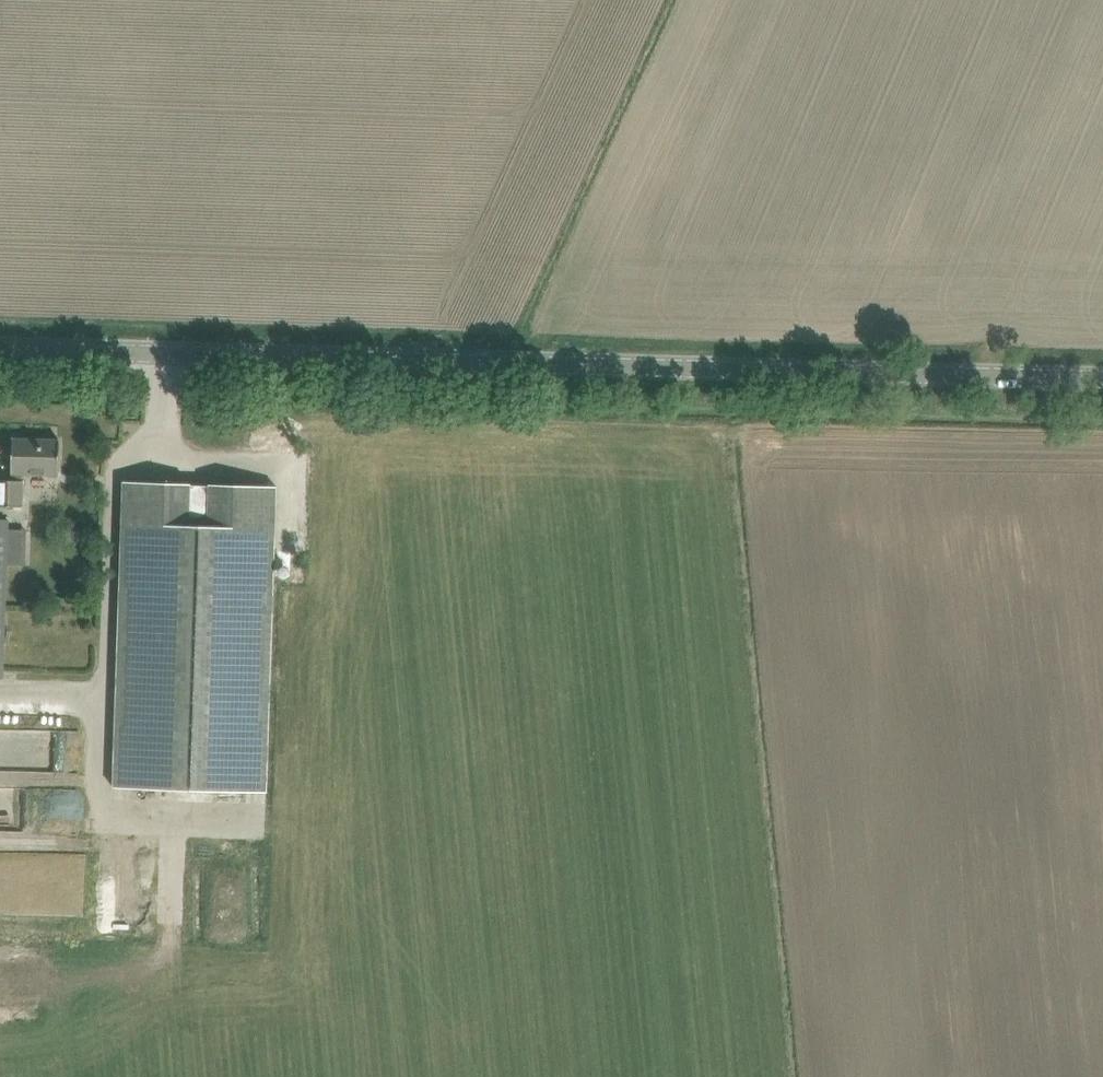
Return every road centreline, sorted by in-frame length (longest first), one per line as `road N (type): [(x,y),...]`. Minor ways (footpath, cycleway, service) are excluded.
road 1 (tertiary): [(1102,379),(0,349)]

